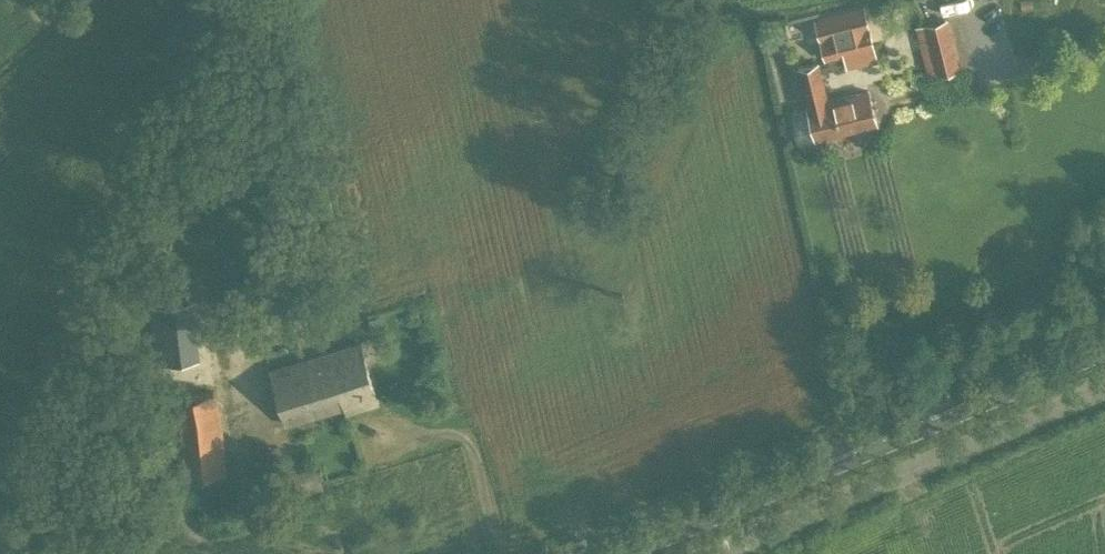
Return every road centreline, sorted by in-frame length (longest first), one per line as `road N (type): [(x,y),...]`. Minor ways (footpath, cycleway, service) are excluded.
road 1 (secondary): [(612,553),(1104,345)]
road 2 (unclassified): [(722,553),(1104,392)]
road 3 (track): [(271,0),(340,282)]
road 4 (track): [(599,553),(577,527),(562,524),(504,538),(485,505),(473,450),(448,436),(405,437)]

